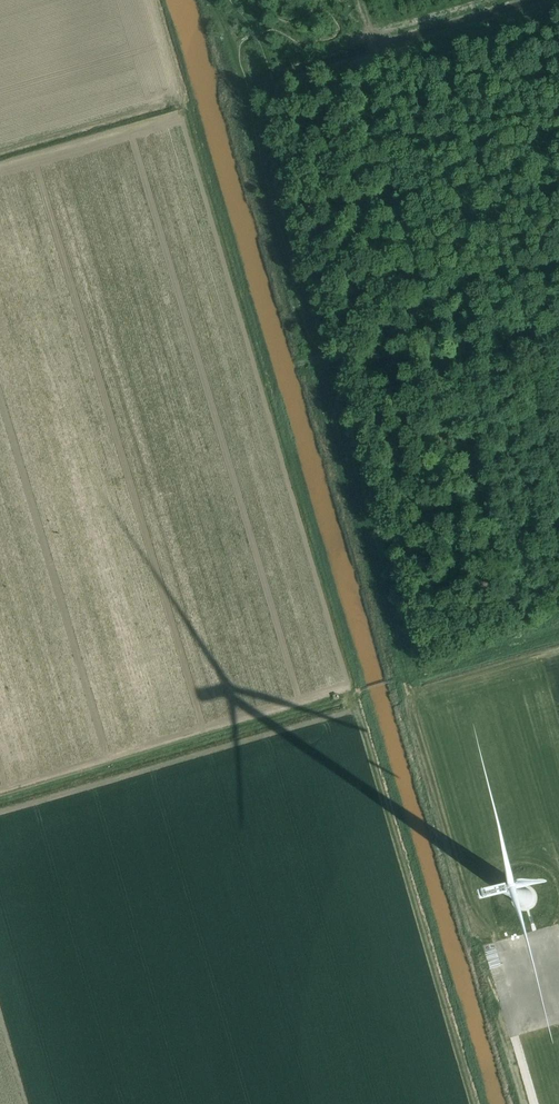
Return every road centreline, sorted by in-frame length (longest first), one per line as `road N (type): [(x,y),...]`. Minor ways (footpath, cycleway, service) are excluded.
road 1 (track): [(318,360),(407,676),(558,632)]
road 2 (track): [(420,361),(318,360),(241,70)]
road 3 (track): [(487,946),(534,1103)]

